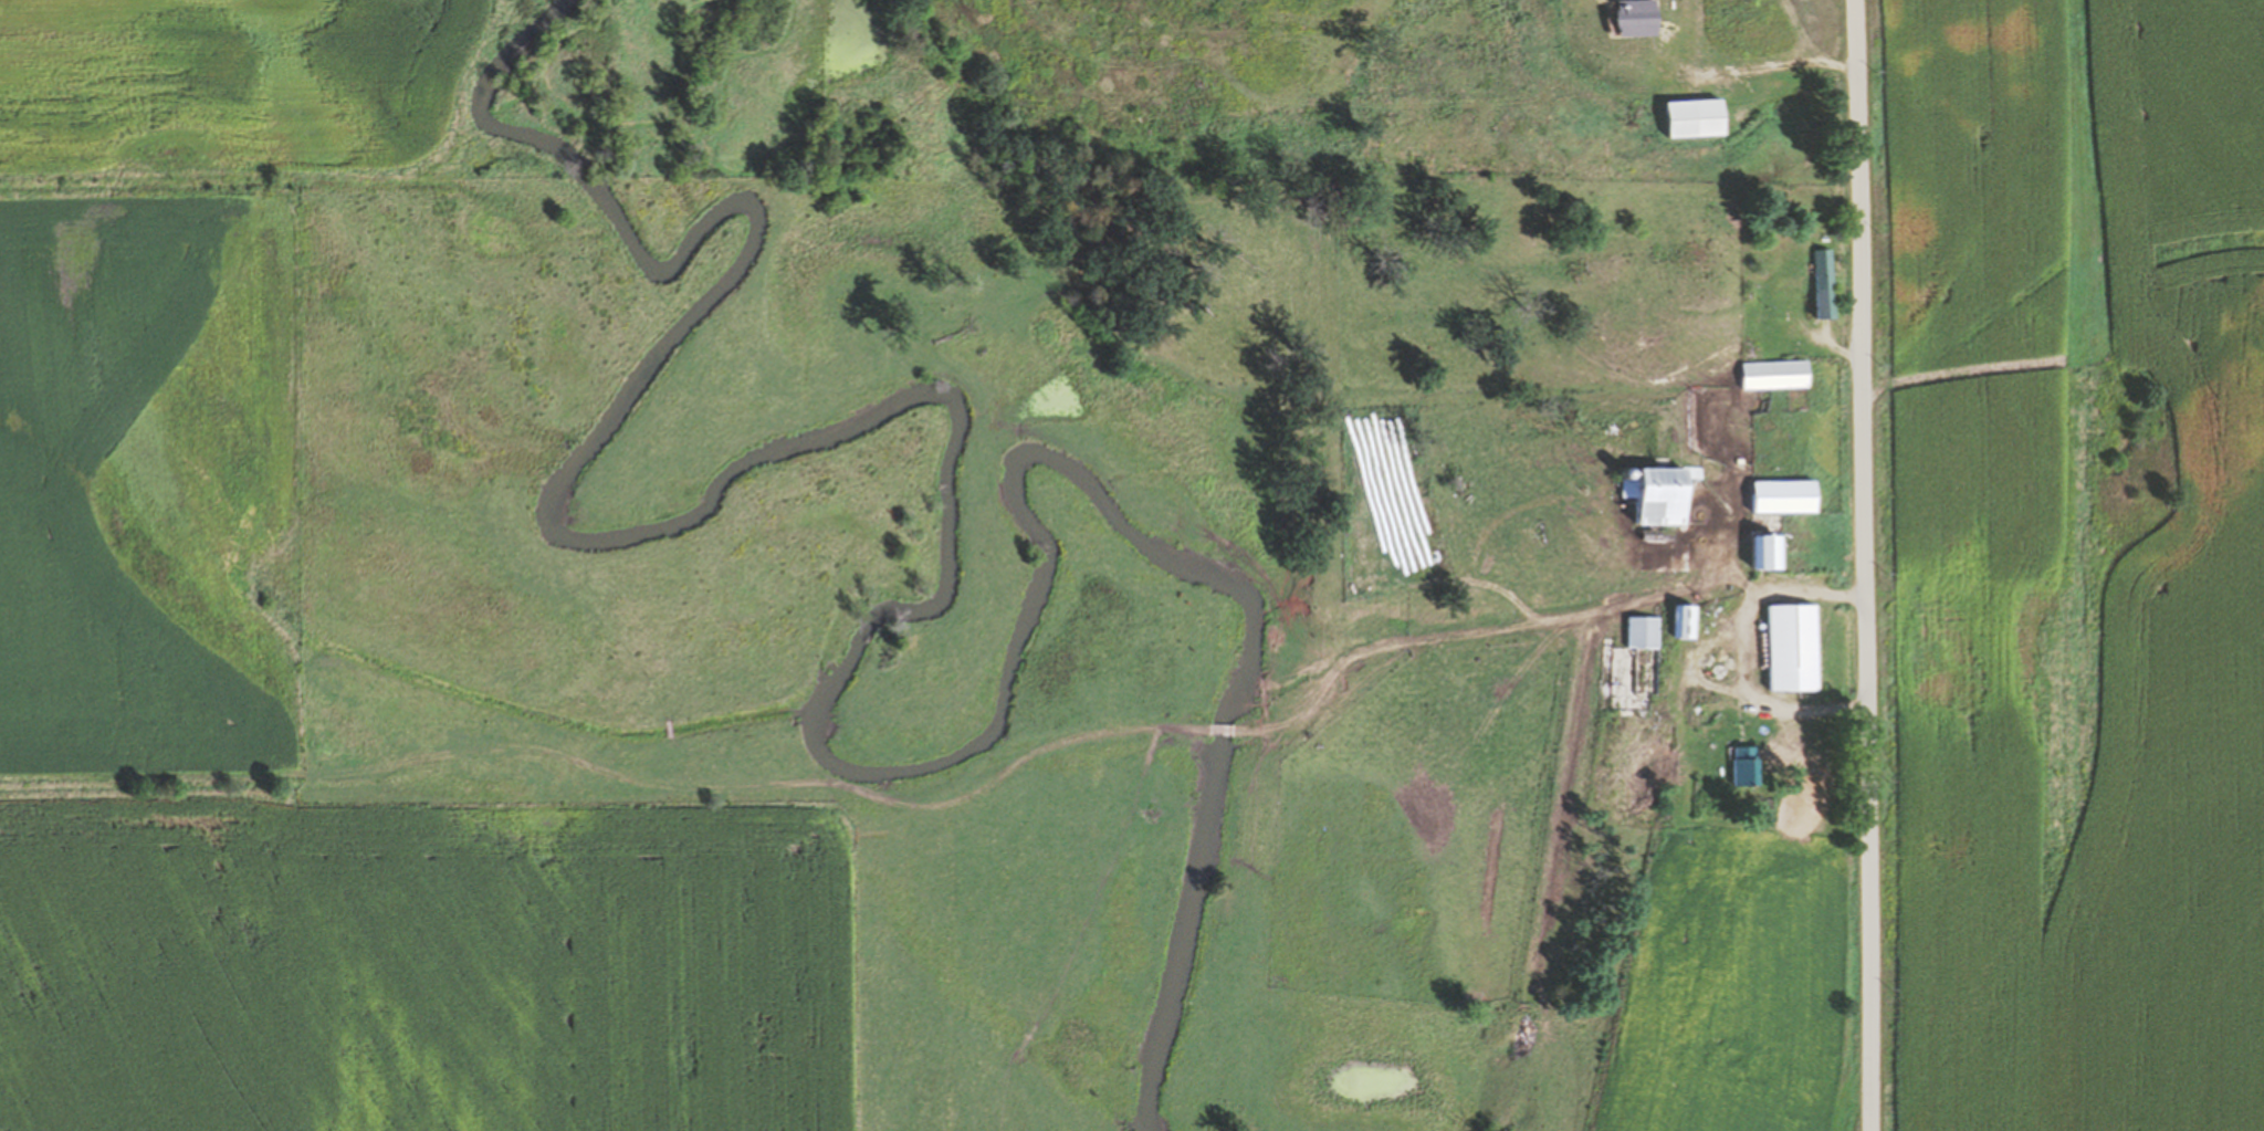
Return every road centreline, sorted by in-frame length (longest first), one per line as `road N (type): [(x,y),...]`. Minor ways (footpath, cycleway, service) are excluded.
road 1 (residential): [(1869,1130),(1852,0)]

